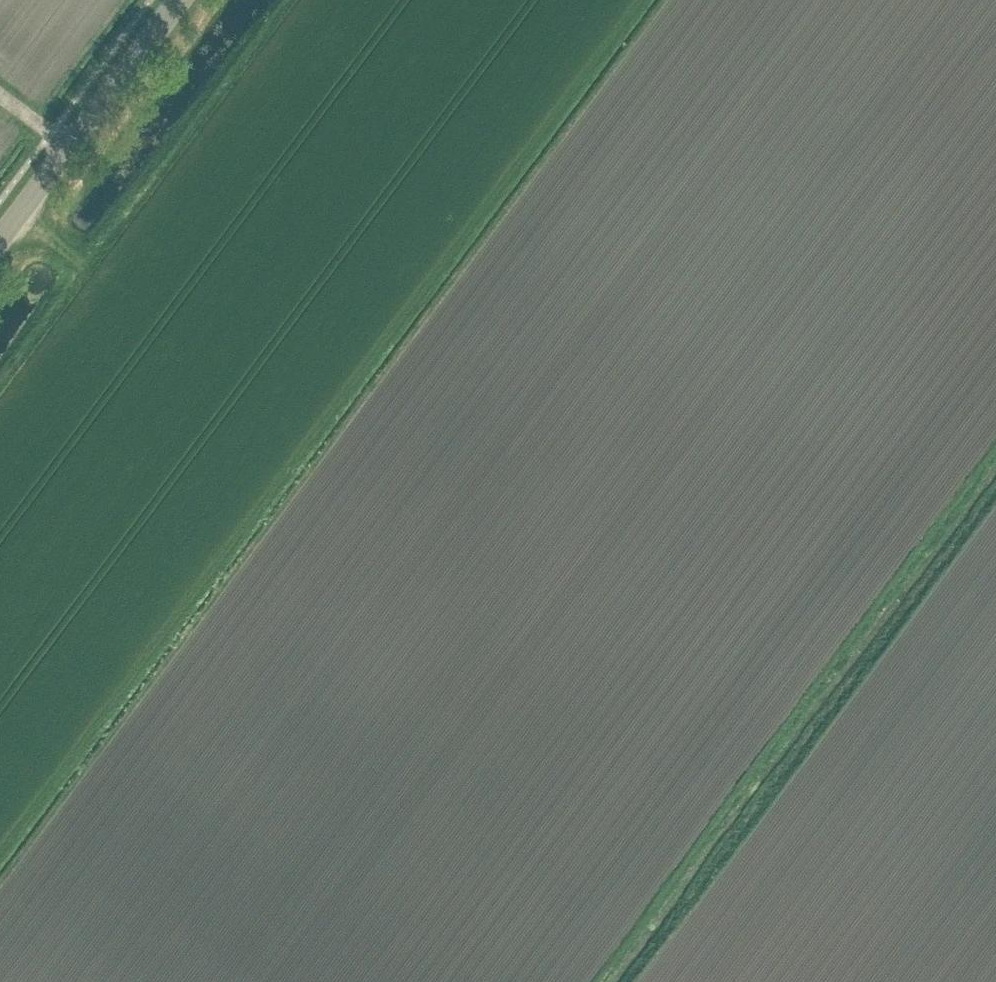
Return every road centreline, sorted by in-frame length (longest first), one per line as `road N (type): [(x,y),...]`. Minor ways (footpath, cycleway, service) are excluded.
road 1 (tertiary): [(0,240),(180,0)]

